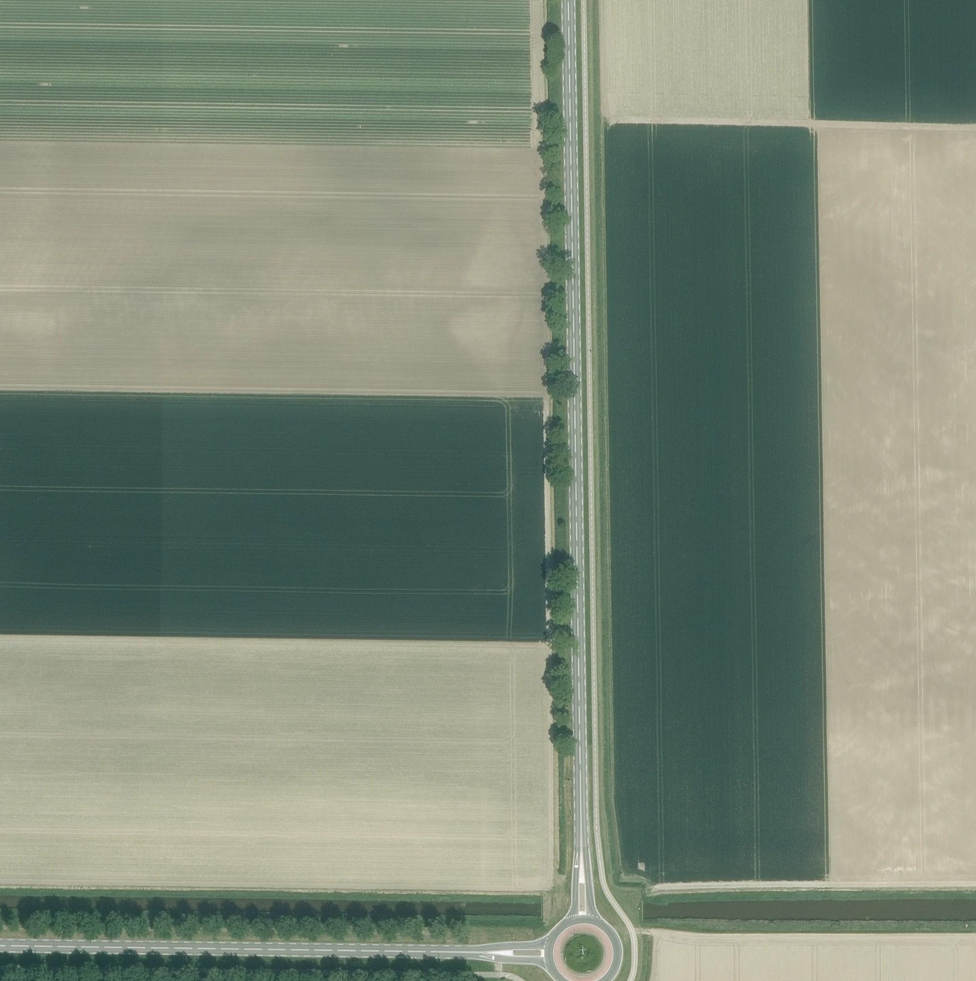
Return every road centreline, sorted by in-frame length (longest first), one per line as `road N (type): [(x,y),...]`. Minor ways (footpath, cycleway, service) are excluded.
road 1 (secondary): [(581,855),(568,0)]
road 2 (unclassified): [(0,946),(487,953)]

